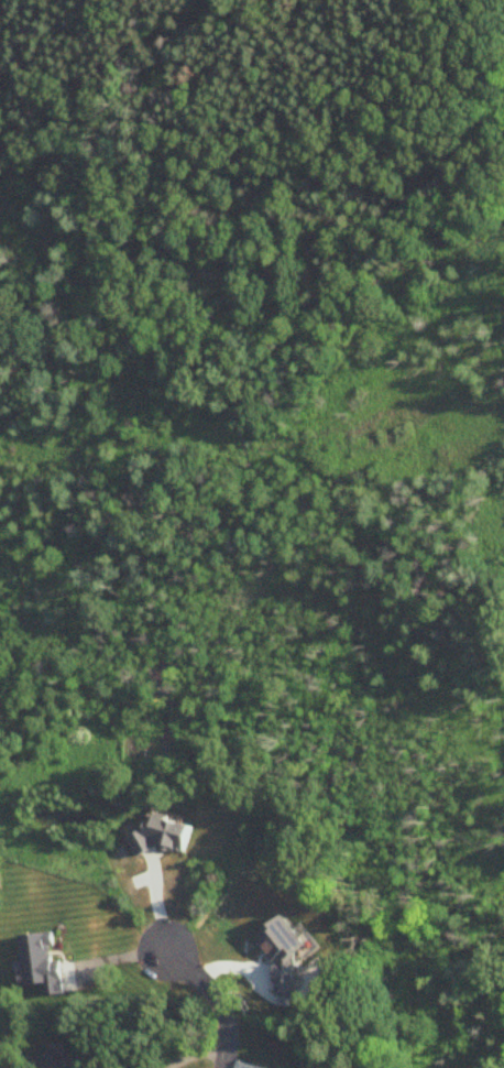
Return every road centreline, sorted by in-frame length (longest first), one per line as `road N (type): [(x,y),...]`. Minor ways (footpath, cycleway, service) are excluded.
road 1 (residential): [(228,1067),(232,1034),(165,946)]

